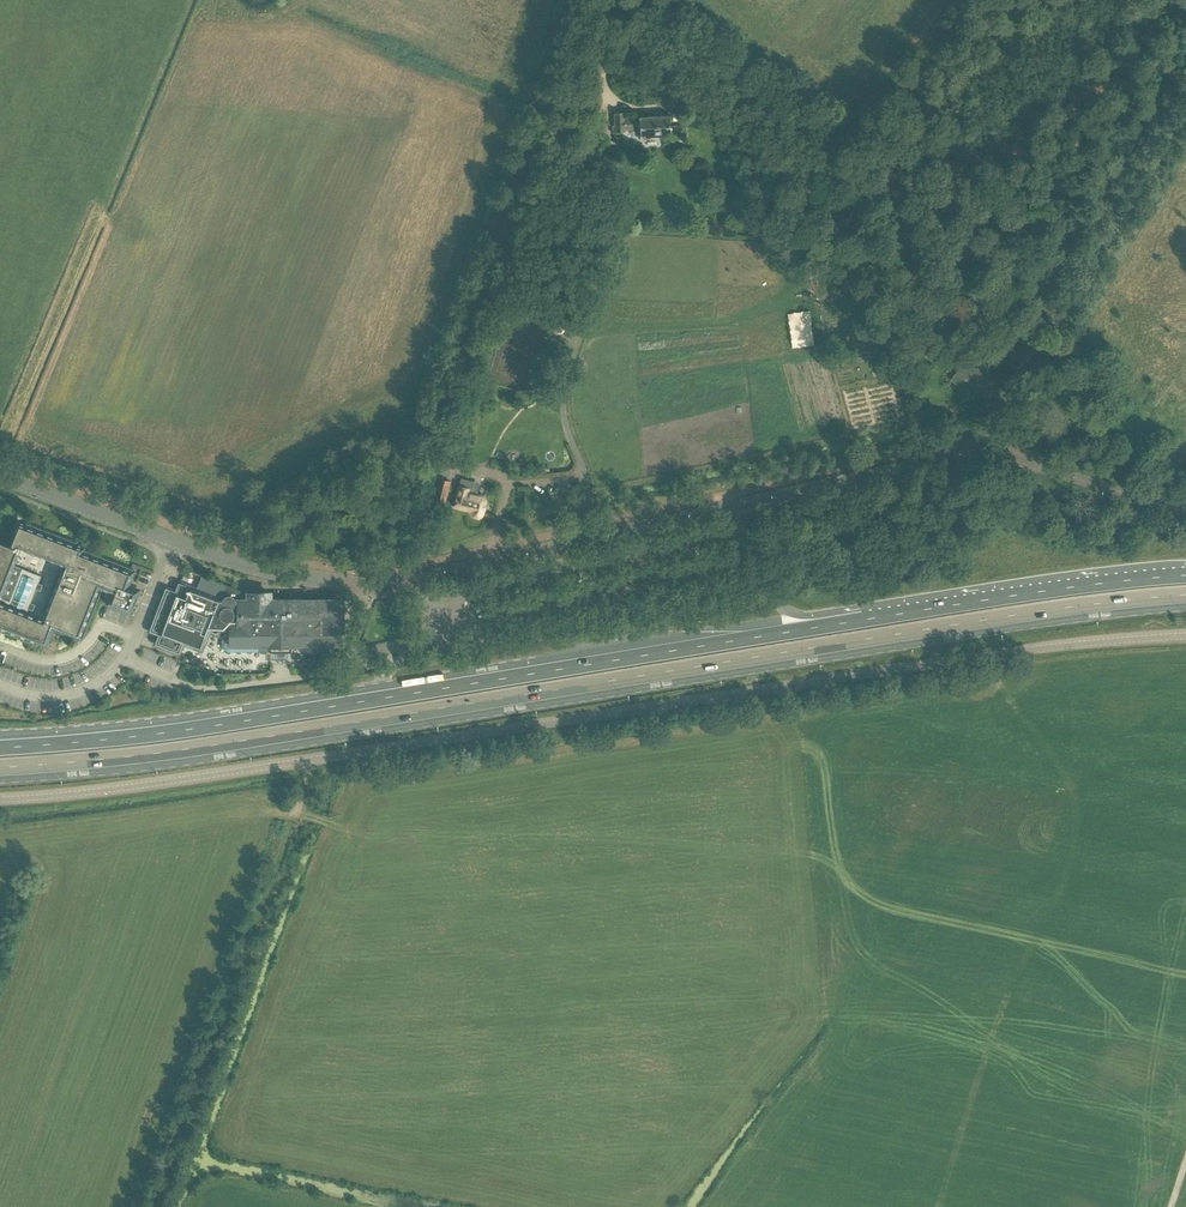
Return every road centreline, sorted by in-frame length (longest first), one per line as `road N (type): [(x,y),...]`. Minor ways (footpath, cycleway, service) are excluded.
road 1 (primary): [(1185,573),(192,729),(0,747)]
road 2 (primary): [(0,767),(215,746),(1039,611),(1185,595)]
road 3 (unclassified): [(0,475),(238,564),(355,586),(417,581),(956,458),(1031,468)]
road 4 (unclassified): [(1185,637),(796,685),(312,762)]
road 5 (track): [(156,1206),(312,762)]
road 6 (unclassified): [(0,800),(312,762)]
road 7 (unclassified): [(1185,511),(1031,468)]

